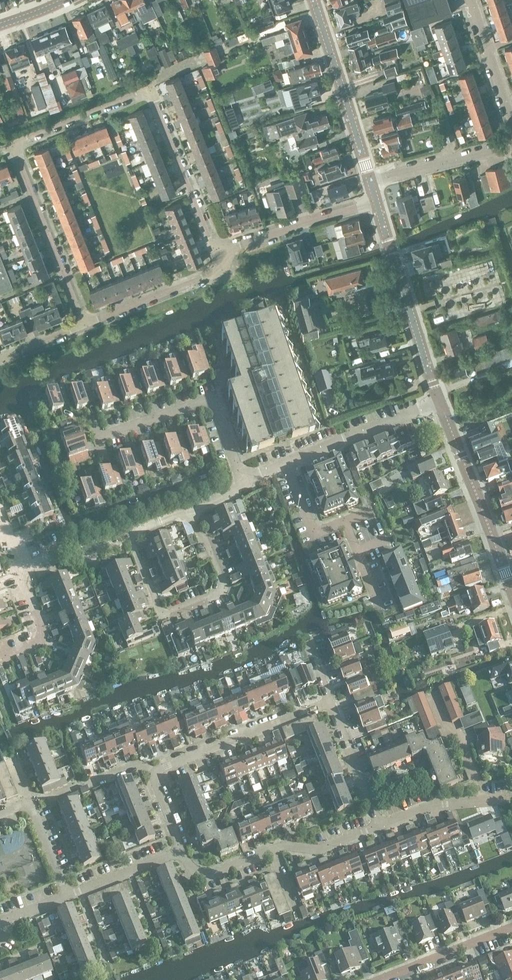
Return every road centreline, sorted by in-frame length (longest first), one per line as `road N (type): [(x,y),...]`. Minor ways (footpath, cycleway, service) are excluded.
road 1 (residential): [(225,258),(154,96),(14,147)]
road 2 (residential): [(131,541),(165,618),(224,596),(198,514)]
road 3 (tertiary): [(441,402),(379,203)]
road 4 (tertiary): [(511,587),(441,402)]
road 5 (residential): [(148,774),(331,702)]
road 6 (residential): [(14,147),(85,327)]
road 7 (residential): [(246,476),(211,409),(104,449)]
road 8 (tertiary): [(371,180),(315,0)]
road 9 (residential): [(285,462),(441,402)]
road 10 (residential): [(225,258),(379,203)]
road 11 (residential): [(85,327),(220,275),(225,258)]
road 12 (residential): [(371,180),(511,142)]
road 13 (residential): [(511,928),(382,979)]
road 14 (residential): [(511,131),(471,0)]
road 15 (residential): [(379,825),(445,804),(511,800)]
road 16 (residential): [(379,825),(331,702)]

